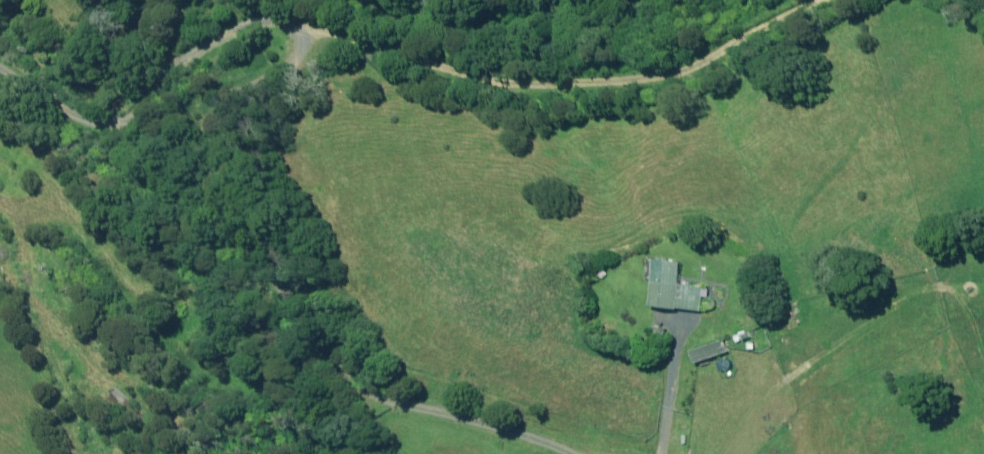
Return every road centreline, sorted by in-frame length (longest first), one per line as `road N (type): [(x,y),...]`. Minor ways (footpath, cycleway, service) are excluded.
road 1 (track): [(0,74),(72,125),(100,122),(150,95),(174,61),(222,30),(260,19),(279,24),(288,38),(285,56),(223,107),(209,141),(210,166),(228,222),(296,337),(358,386),(573,453)]
road 2 (track): [(285,30),(305,27),(479,80),(593,88),(696,66),(820,0)]

